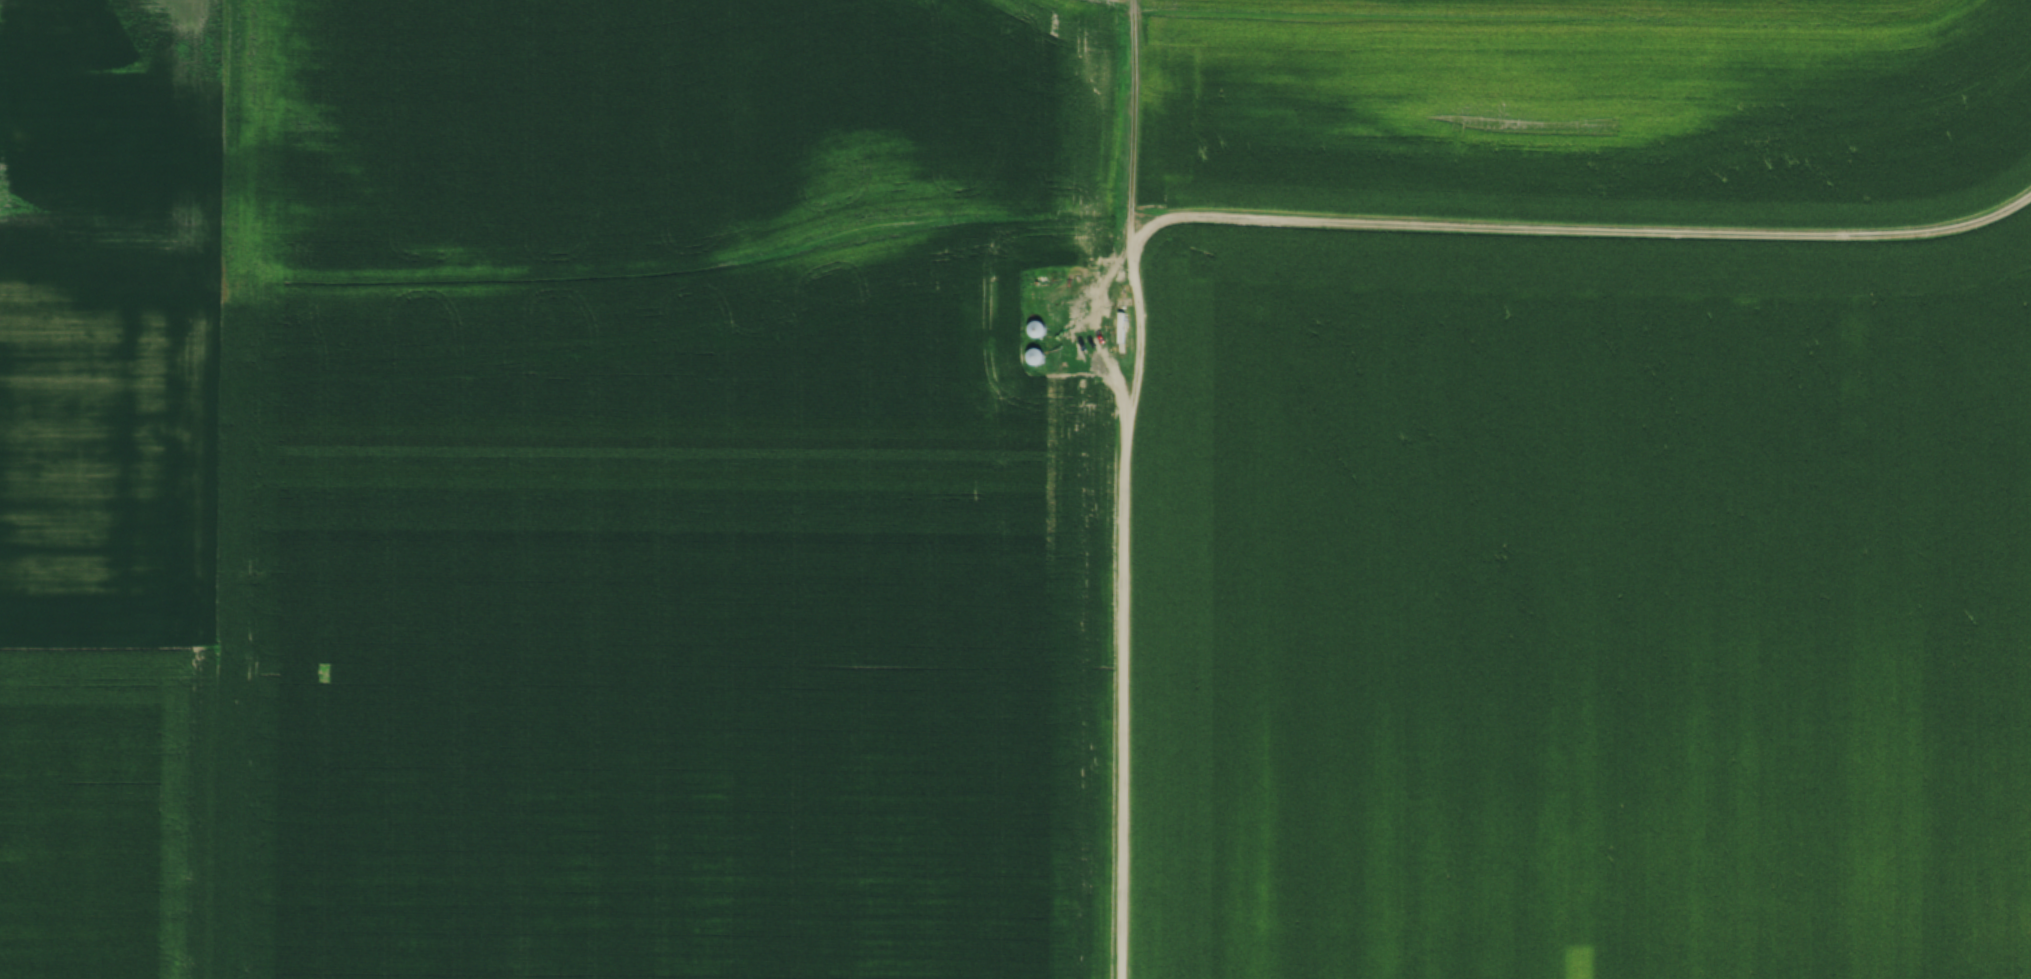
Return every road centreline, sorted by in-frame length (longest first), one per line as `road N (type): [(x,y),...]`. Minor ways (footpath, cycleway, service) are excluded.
road 1 (track): [(1120,978),(1123,475),(1140,372),(1132,268),(1147,238),(1176,224),(1915,239),(1976,229),(2030,203)]

